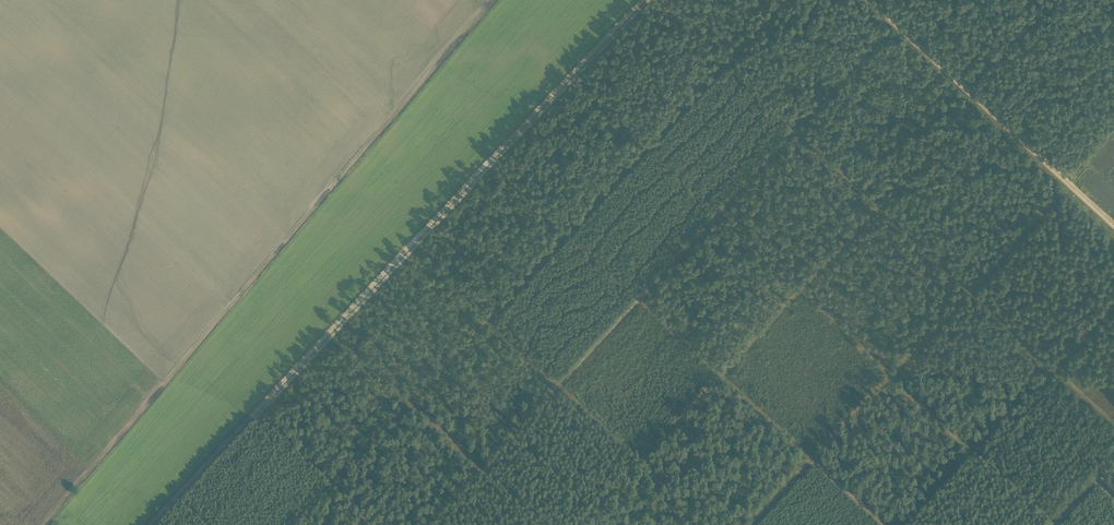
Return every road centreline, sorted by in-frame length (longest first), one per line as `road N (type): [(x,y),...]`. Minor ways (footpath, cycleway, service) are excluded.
road 1 (track): [(642,0),(150,524)]
road 2 (track): [(492,0),(42,524)]
road 3 (track): [(1113,220),(873,0)]
road 4 (track): [(755,524),(813,463),(883,524)]

